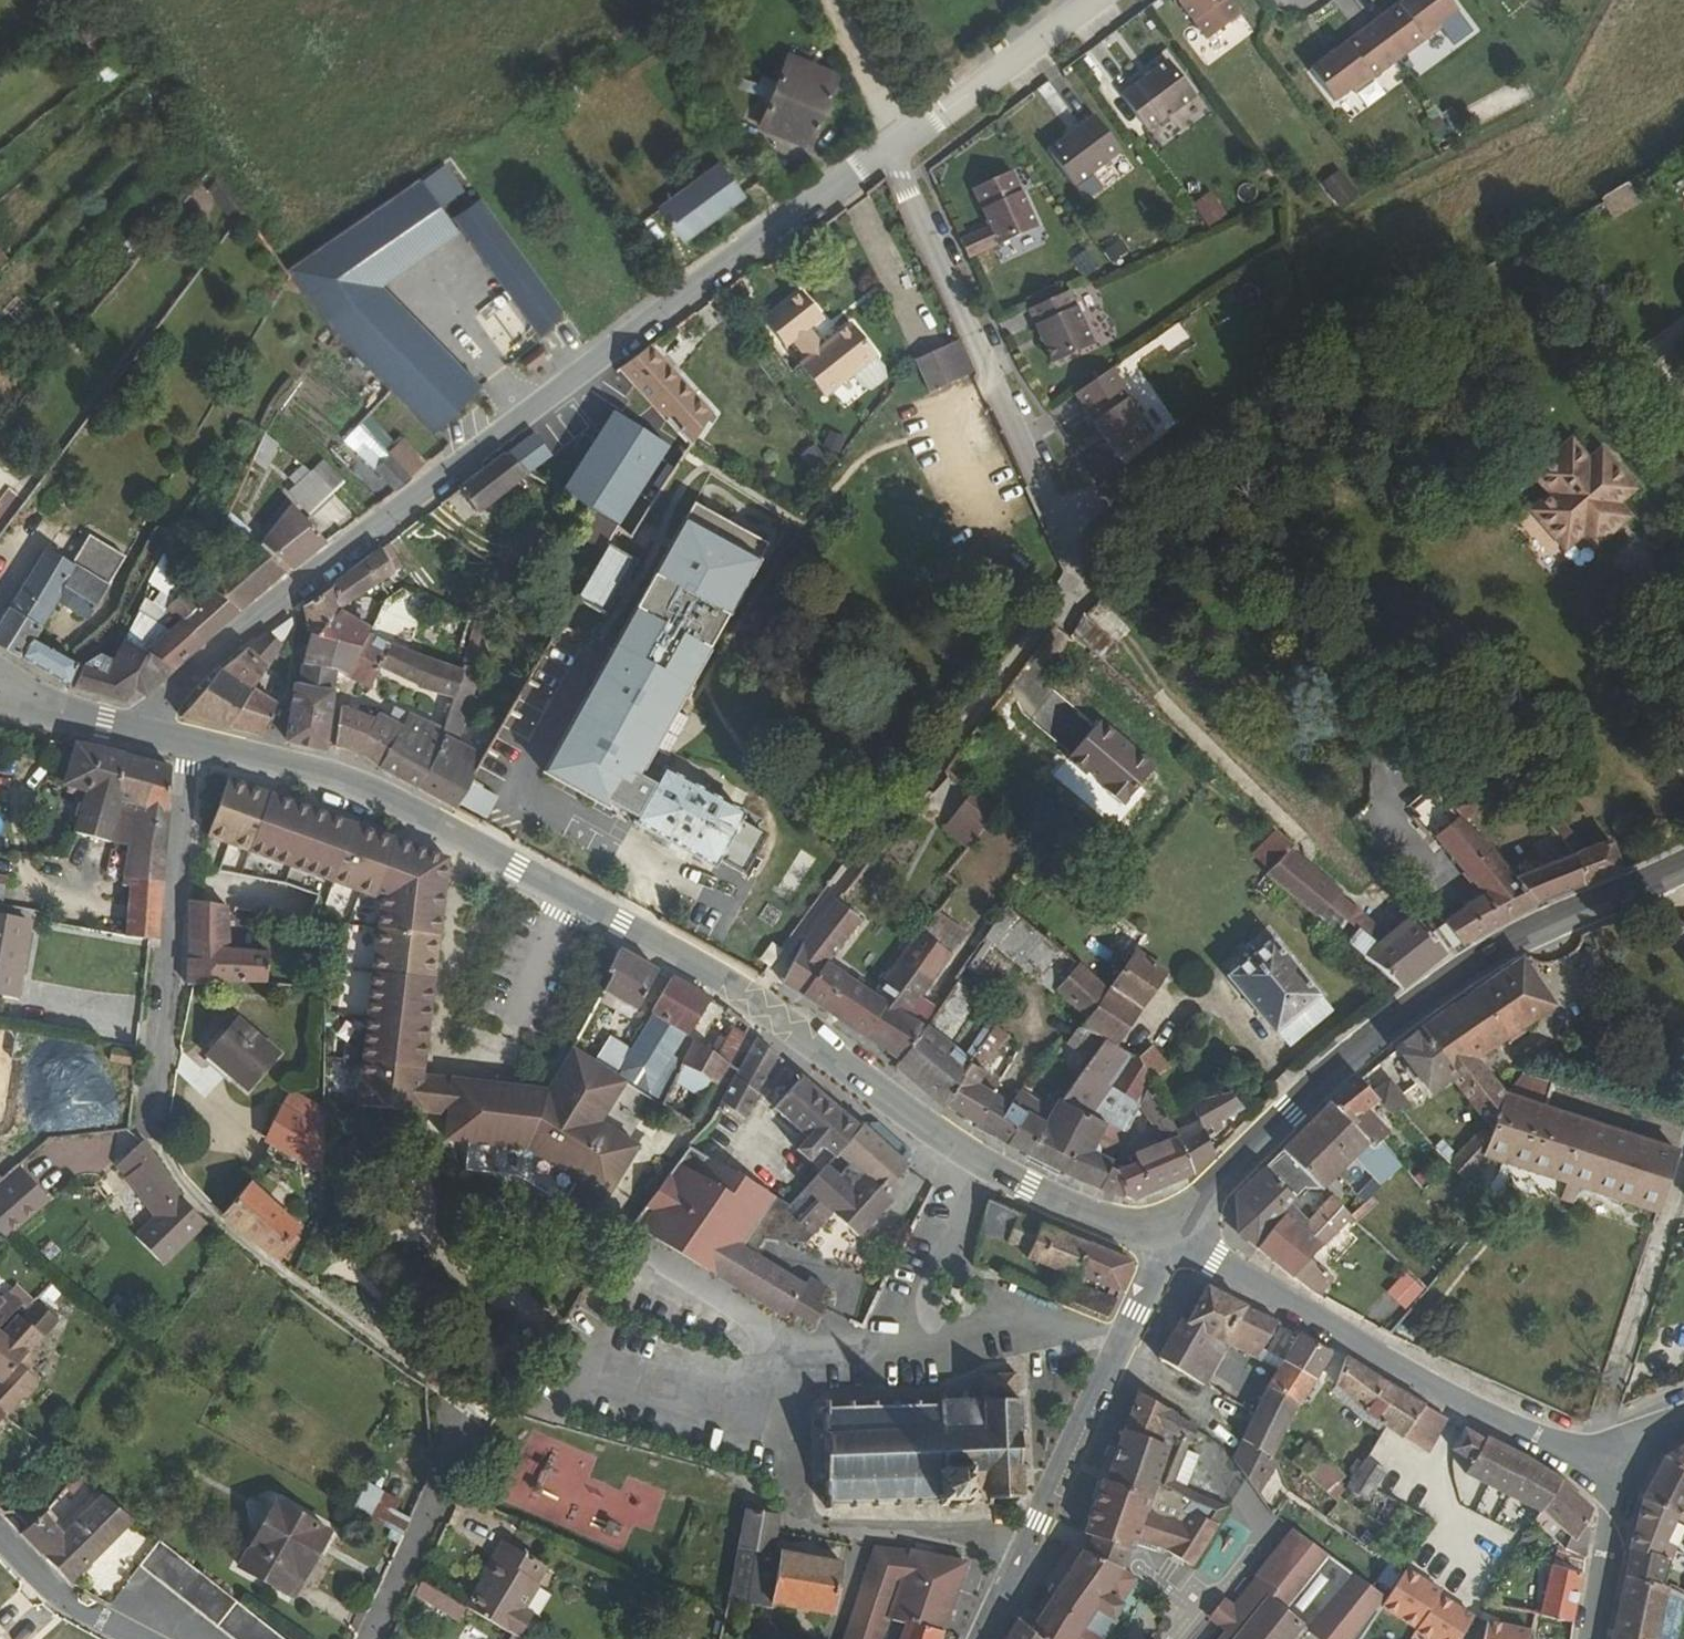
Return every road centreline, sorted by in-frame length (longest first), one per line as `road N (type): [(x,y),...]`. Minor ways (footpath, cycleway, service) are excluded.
road 1 (residential): [(1069,0),(341,547),(204,662),(144,724)]
road 2 (primary): [(970,1149),(712,972),(565,892),(326,773),(192,737)]
road 3 (primary): [(1170,1243),(1289,1111),(1377,1032),(1501,951),(1683,867)]
road 4 (residential): [(1618,1462),(1170,1243)]
road 5 (residential): [(192,737),(164,980),(156,1135)]
road 6 (residential): [(793,1416),(798,1525),(978,1532),(1025,1552)]
road 7 (residential): [(472,1403),(364,1638)]
road 8 (residential): [(1112,1370),(1036,1335),(887,1353)]
road 9 (residential): [(793,1416),(743,1413),(567,1362)]
road 10 (primary): [(1170,1243),(970,1149)]
road 11 (residential): [(970,1149),(887,1353)]
road 12 (residential): [(1025,1552),(1112,1370)]
road 13 (residential): [(1618,1462),(1594,1638)]
road 14 (residential): [(139,1638),(56,1591),(0,1535)]
road 15 (track): [(834,0),(893,134)]
road 16 (residential): [(1112,1370),(1170,1243)]
road 17 (residential): [(887,1353),(814,1359),(793,1416)]
road 18 (primary): [(144,724),(25,695)]

